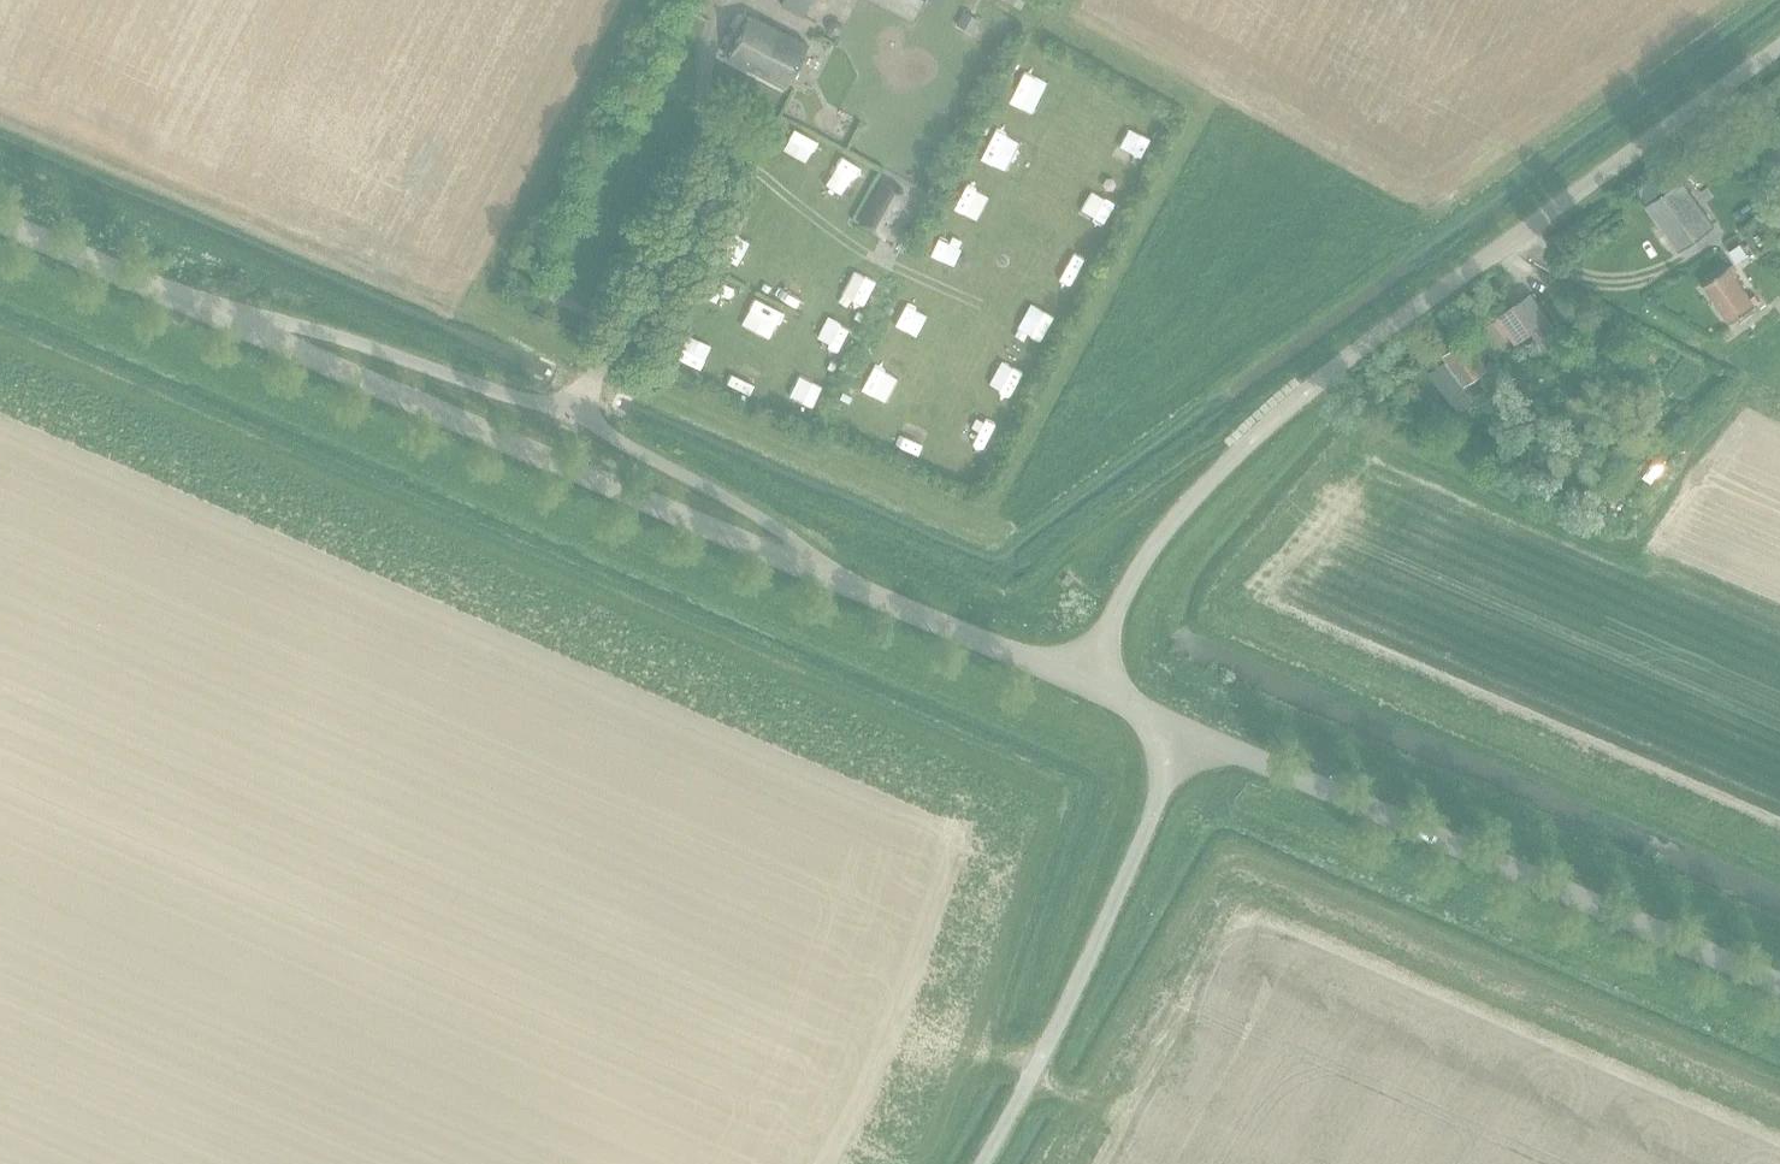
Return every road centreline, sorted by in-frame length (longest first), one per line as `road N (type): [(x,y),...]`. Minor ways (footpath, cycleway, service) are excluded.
road 1 (unclassified): [(1086,684),(1118,599),(1156,530),(1402,305),(1779,35)]
road 2 (unclassified): [(838,585),(218,325)]
road 3 (unclassified): [(1779,987),(1186,728)]
road 4 (unclassified): [(982,1163),(1096,945),(1186,728)]
road 5 (unclassified): [(218,325),(305,330),(515,399),(580,410)]
road 6 (unclassified): [(838,585),(793,540),(580,410)]
road 7 (unclassified): [(1086,684),(838,585)]
road 8 (unclassified): [(218,325),(0,230)]

